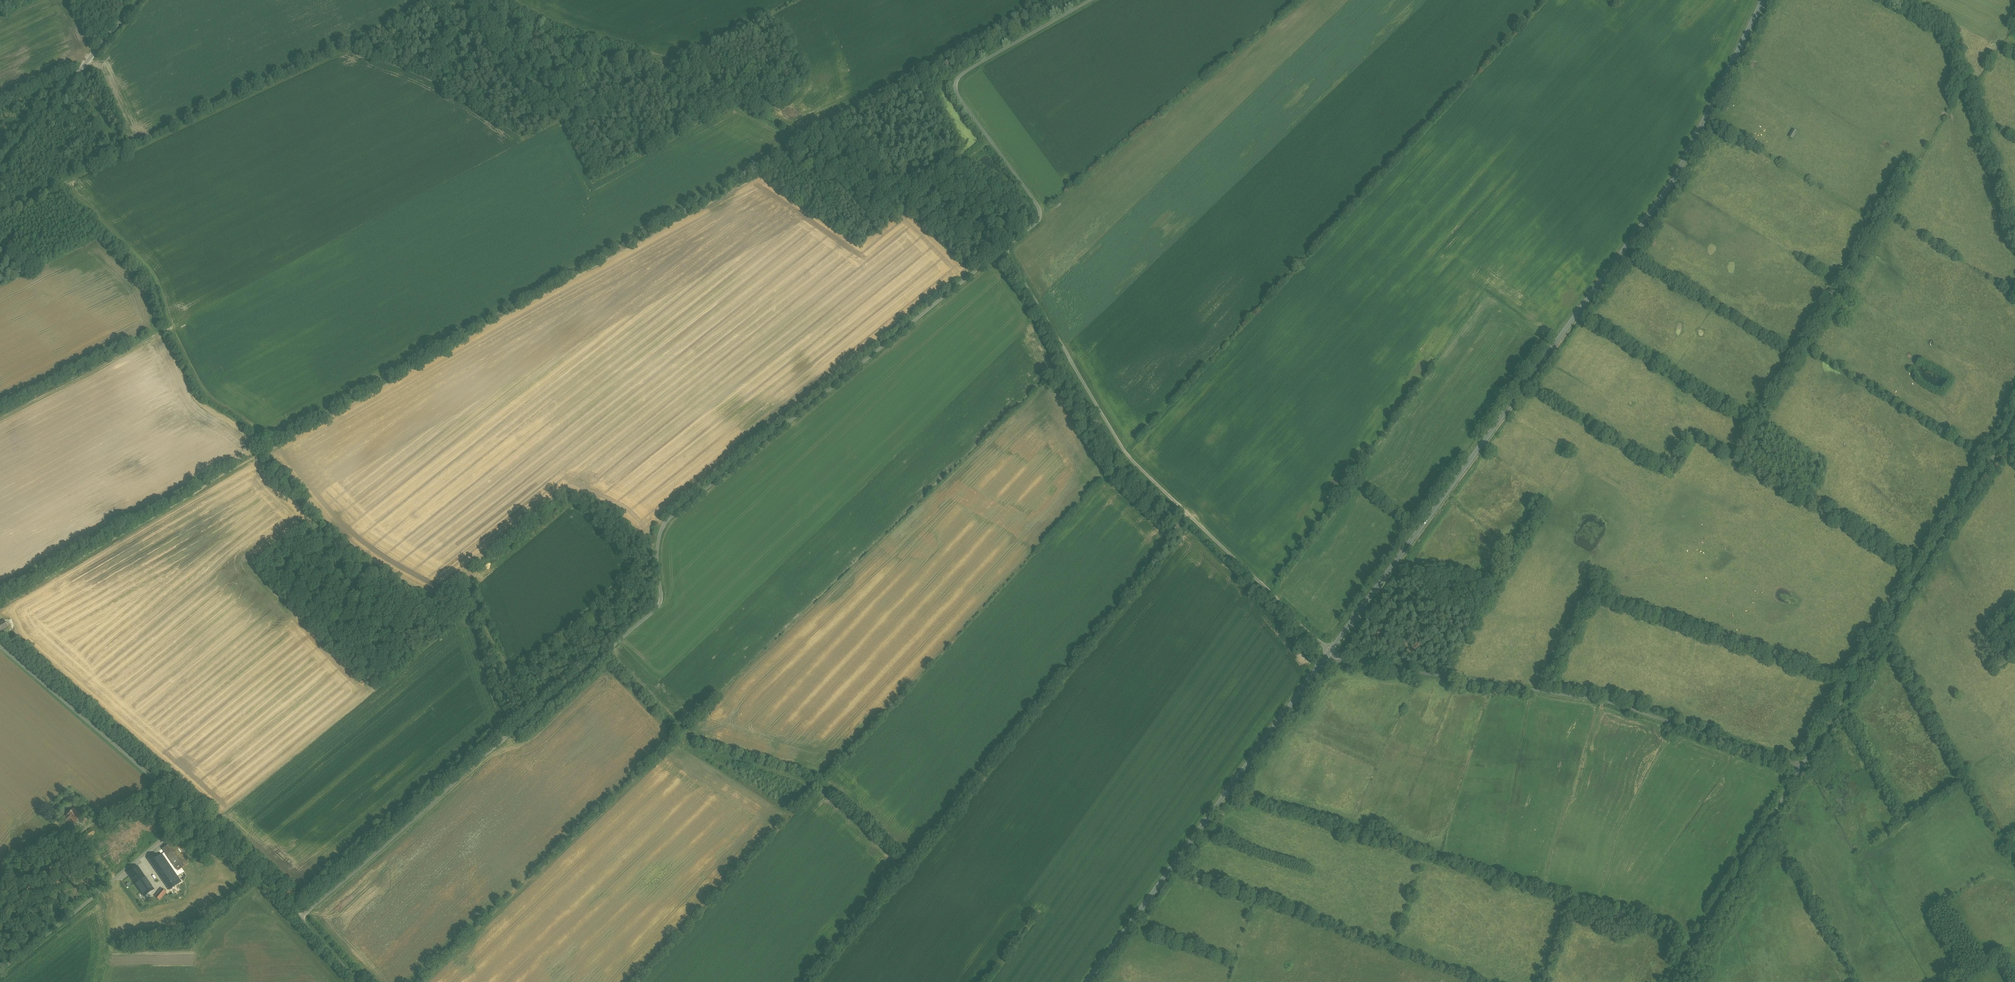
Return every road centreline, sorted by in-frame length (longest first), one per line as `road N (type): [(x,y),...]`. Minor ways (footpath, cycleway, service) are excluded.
road 1 (residential): [(296,916),(600,645),(652,608),(673,510),(1002,247)]
road 2 (secondary): [(1330,650),(1665,193),(1763,0)]
road 3 (residential): [(1330,650),(1130,463),(1002,247)]
road 4 (residential): [(1802,765),(1547,693),(1364,667),(1330,650)]
road 5 (secondary): [(1087,981),(1330,650)]
road 6 (residential): [(2014,422),(1802,765)]
road 7 (residential): [(1002,247),(1037,222),(1038,207),(957,94),(958,80),(1091,0)]
road 8 (residential): [(1802,765),(1668,981)]
road 9 (residential): [(0,651),(188,809)]
road 10 (track): [(1885,632),(2010,843)]
road 11 (residential): [(0,963),(188,809)]
road 12 (residential): [(134,0),(0,168)]
road 13 (residential): [(188,809),(296,916)]

